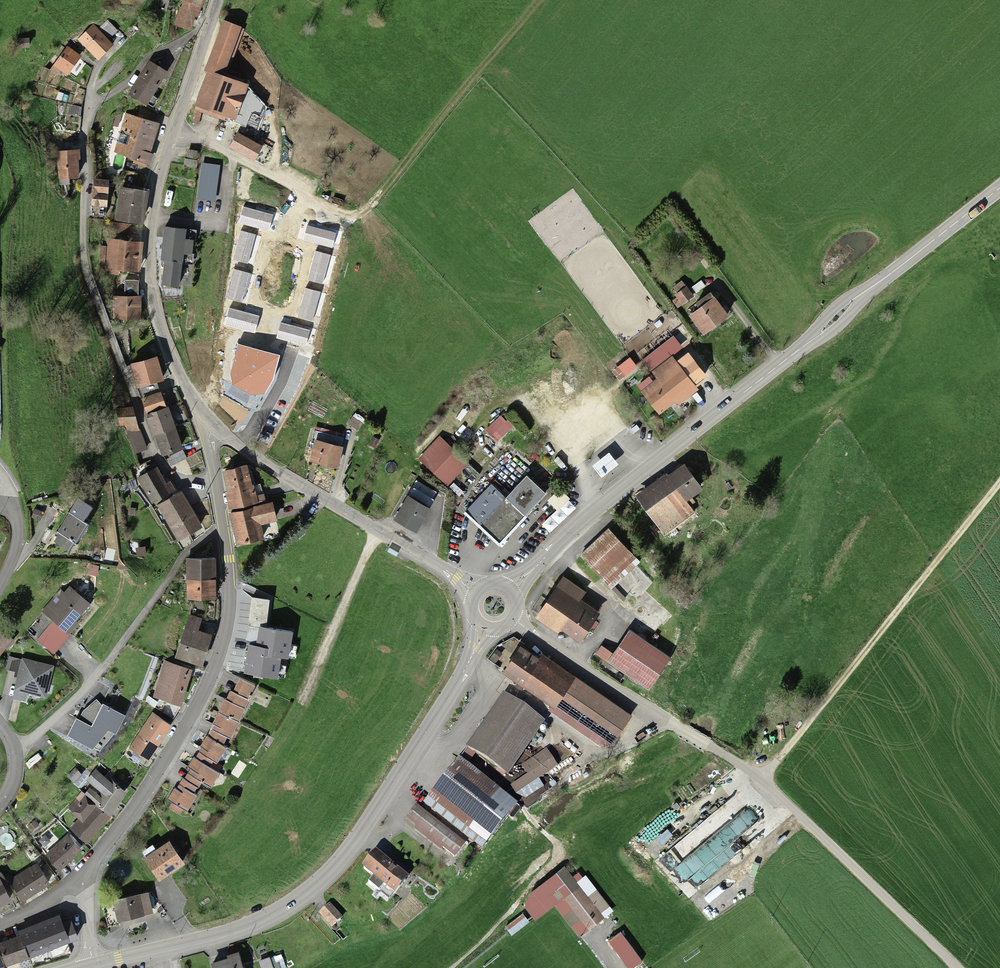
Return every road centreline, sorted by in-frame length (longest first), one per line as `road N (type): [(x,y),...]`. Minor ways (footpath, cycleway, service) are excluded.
road 1 (secondary): [(999,187),(596,510),(550,556)]
road 2 (residential): [(205,38),(149,57),(92,109),(83,129),(83,255),(152,452),(172,476),(213,486)]
road 3 (secondary): [(471,656),(414,759),(312,894),(271,920),(220,938),(95,966)]
road 4 (residential): [(223,528),(233,594),(226,655),(138,814),(86,874)]
road 5 (track): [(542,0),(360,215),(335,214),(265,174)]
road 6 (track): [(761,780),(999,483)]
road 7 (track): [(958,967),(761,780),(680,729)]
road 8 (tertiary): [(212,425),(185,383),(149,266),(161,181),(179,129)]
road 9 (residential): [(22,755),(107,674),(187,559),(223,528)]
road 10 (tertiary): [(446,569),(278,474),(212,425)]
road 11 (residential): [(680,729),(513,622)]
road 12 (track): [(378,531),(306,702)]

